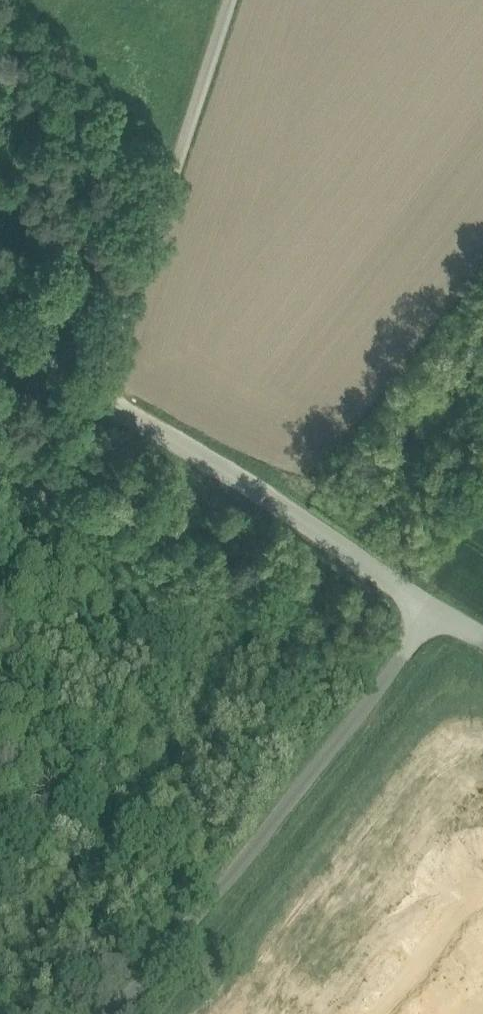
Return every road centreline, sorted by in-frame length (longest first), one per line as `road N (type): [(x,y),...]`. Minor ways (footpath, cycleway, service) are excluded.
road 1 (unclassified): [(123,1013),(434,610)]
road 2 (unclassified): [(95,395),(230,0)]
road 3 (unclassified): [(434,610),(290,506),(95,395)]

